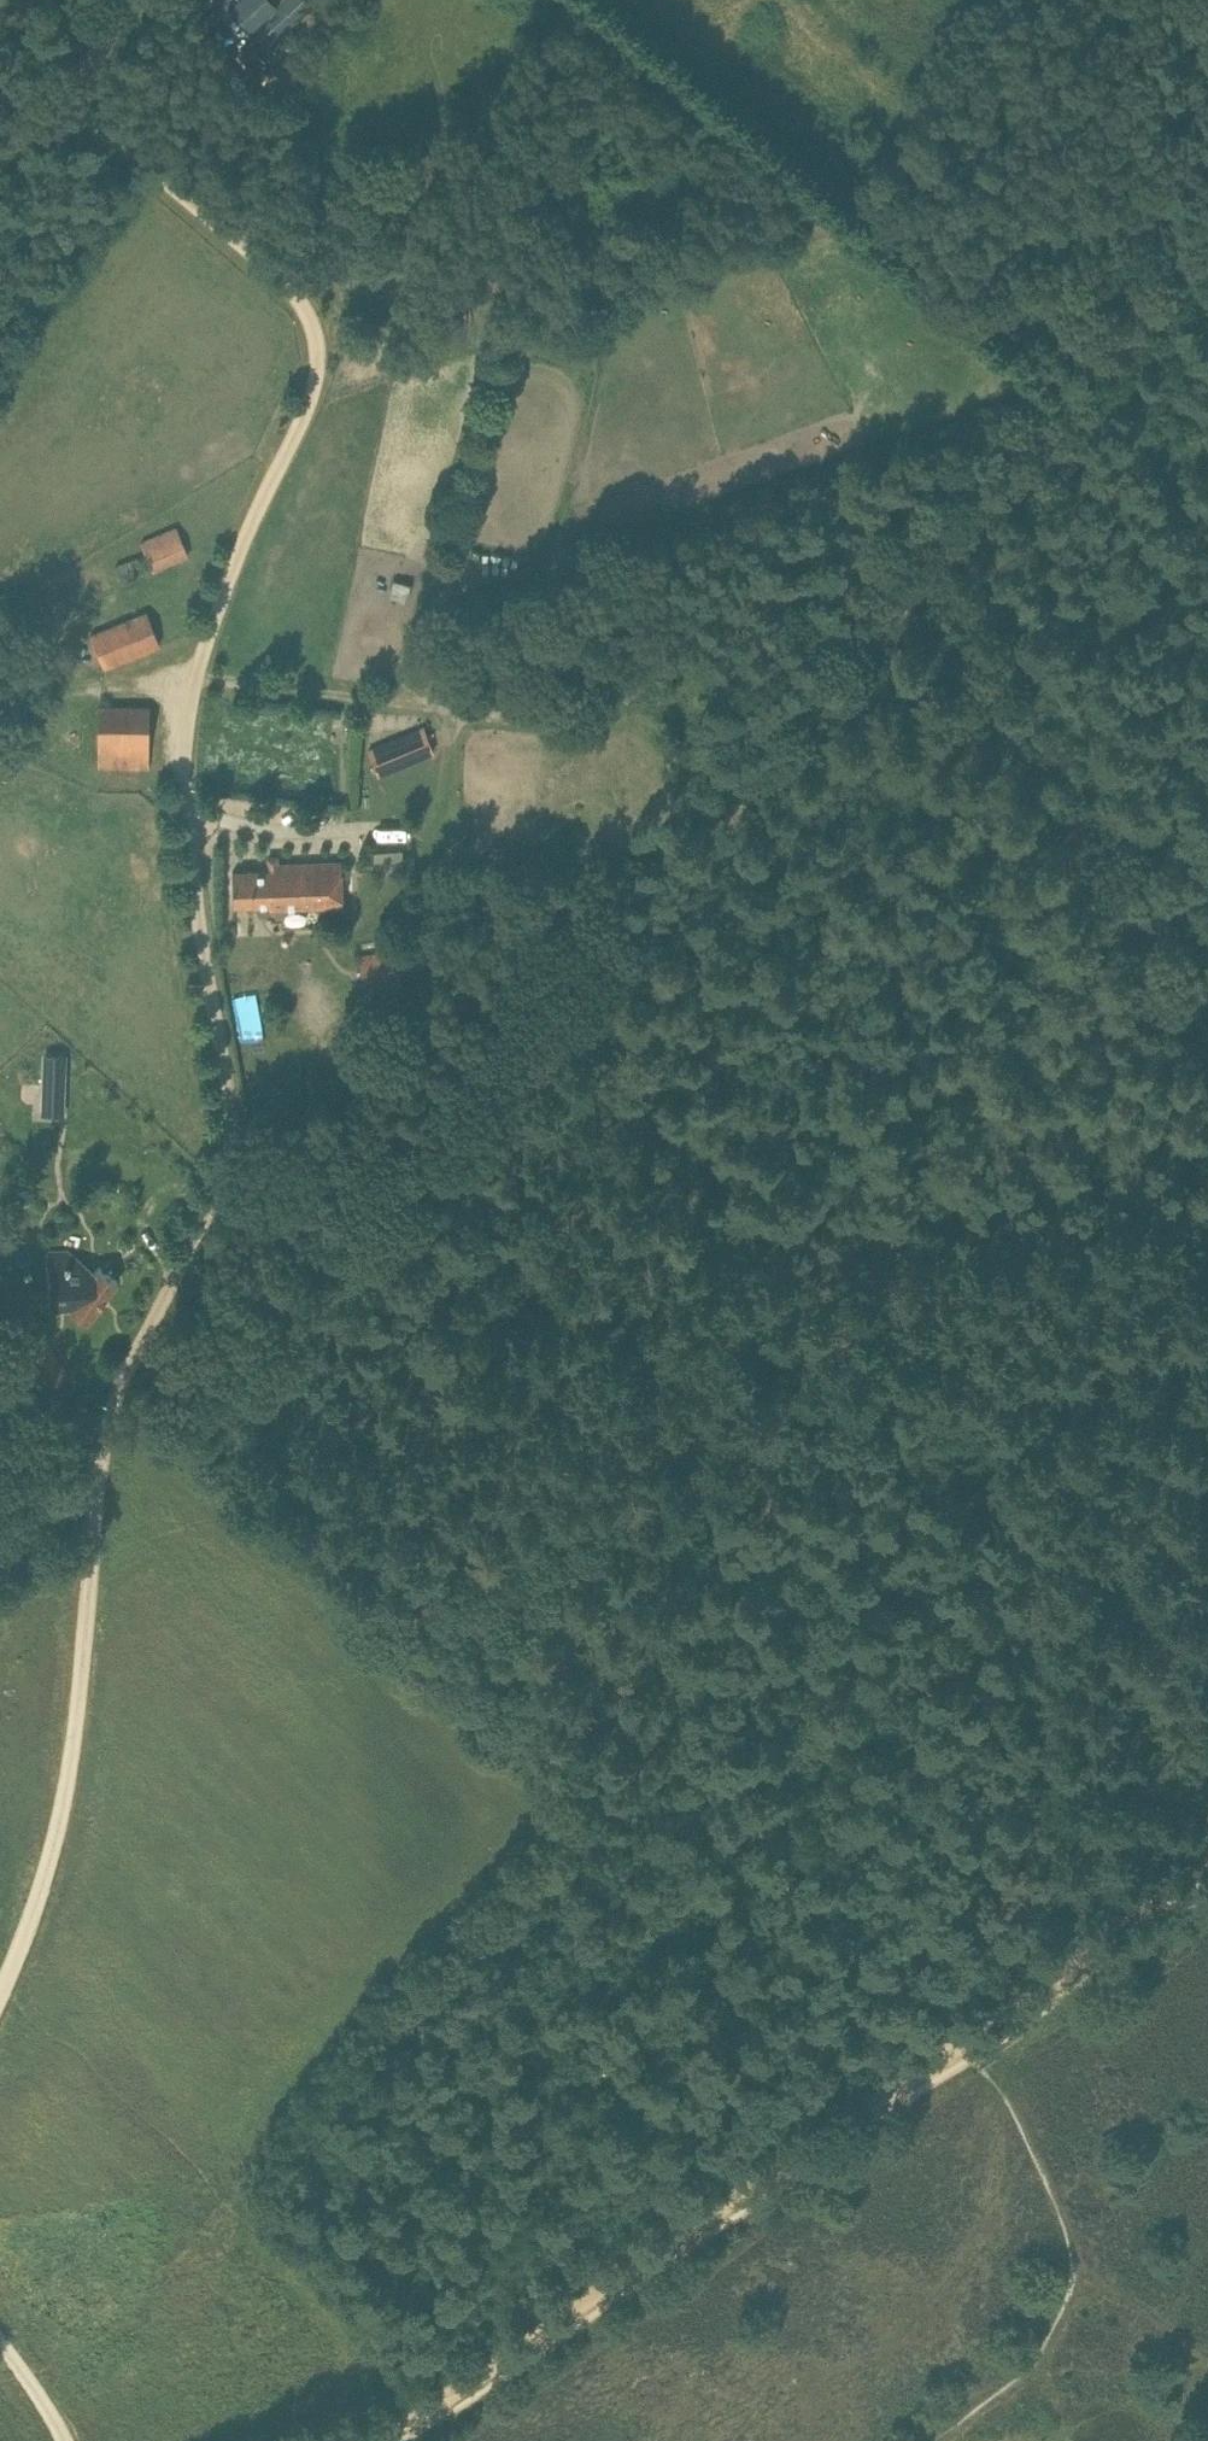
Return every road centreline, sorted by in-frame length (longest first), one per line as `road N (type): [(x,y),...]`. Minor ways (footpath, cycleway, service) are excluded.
road 1 (track): [(1207,218),(275,1363),(200,1423),(142,1423),(109,1412)]
road 2 (track): [(65,91),(297,285),(323,335),(322,372),(196,683),(193,809),(234,1135),(216,1198),(109,1412)]
road 3 (track): [(380,2440),(430,2425),(726,2208),(1207,1886)]
road 4 (track): [(0,2005),(74,1785),(109,1412)]
road 5 (track): [(1207,1031),(907,578)]
road 6 (track): [(65,91),(153,0)]

